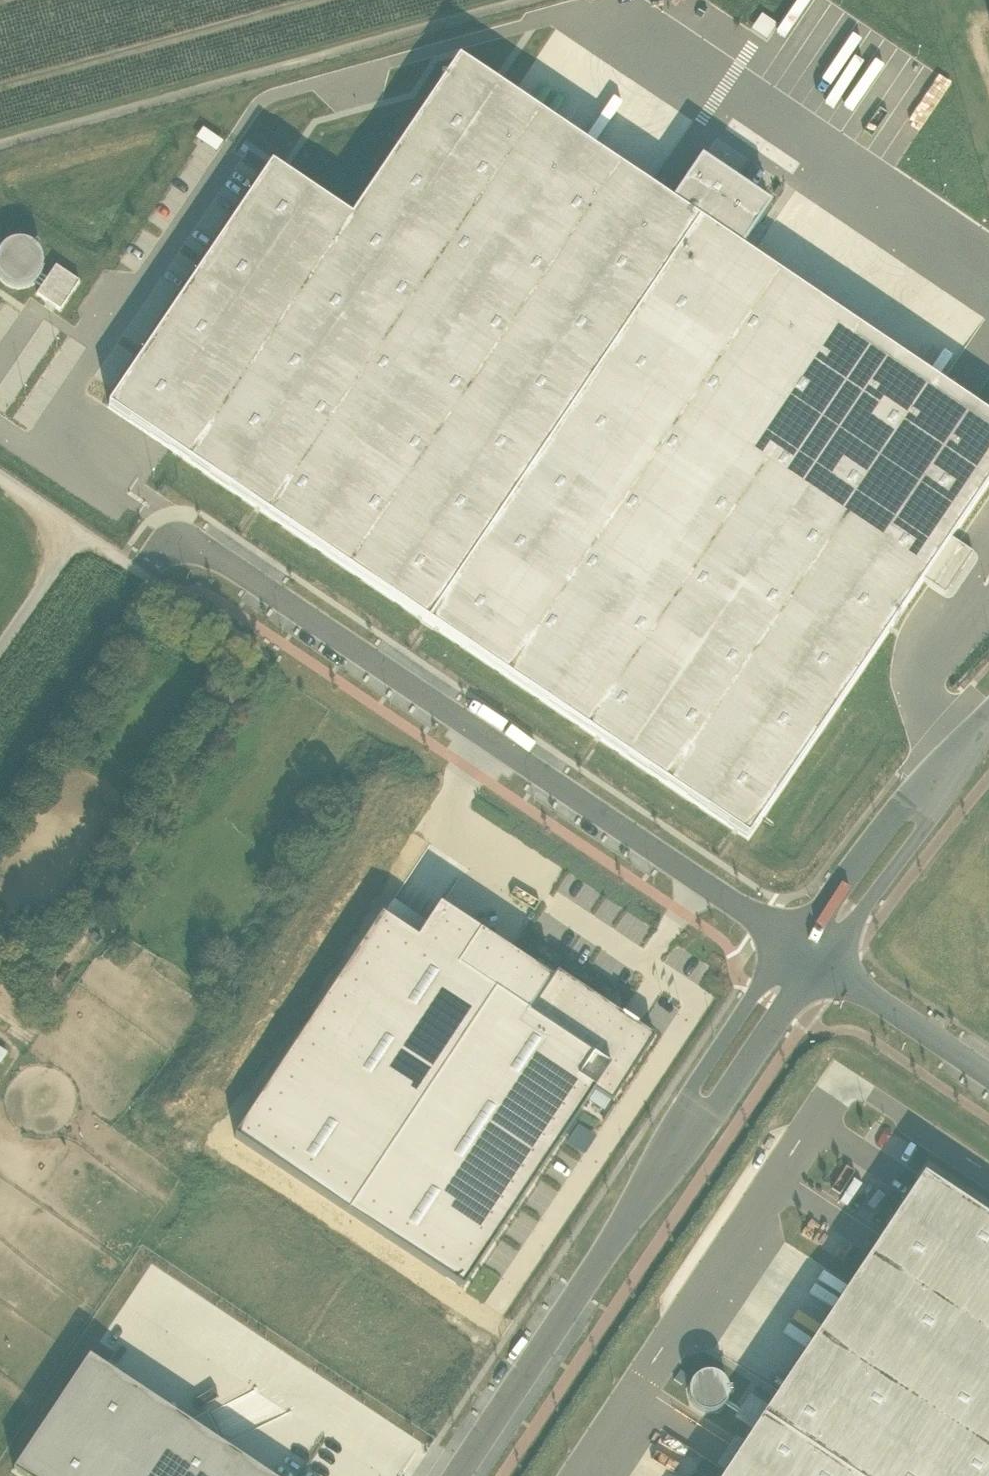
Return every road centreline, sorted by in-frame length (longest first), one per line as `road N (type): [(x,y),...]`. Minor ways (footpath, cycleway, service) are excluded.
road 1 (residential): [(186,534),(812,954)]
road 2 (track): [(529,0),(0,145)]
road 3 (residential): [(812,954),(988,720)]
road 4 (residential): [(812,954),(988,1075)]
road 5 (track): [(81,529),(0,648)]

